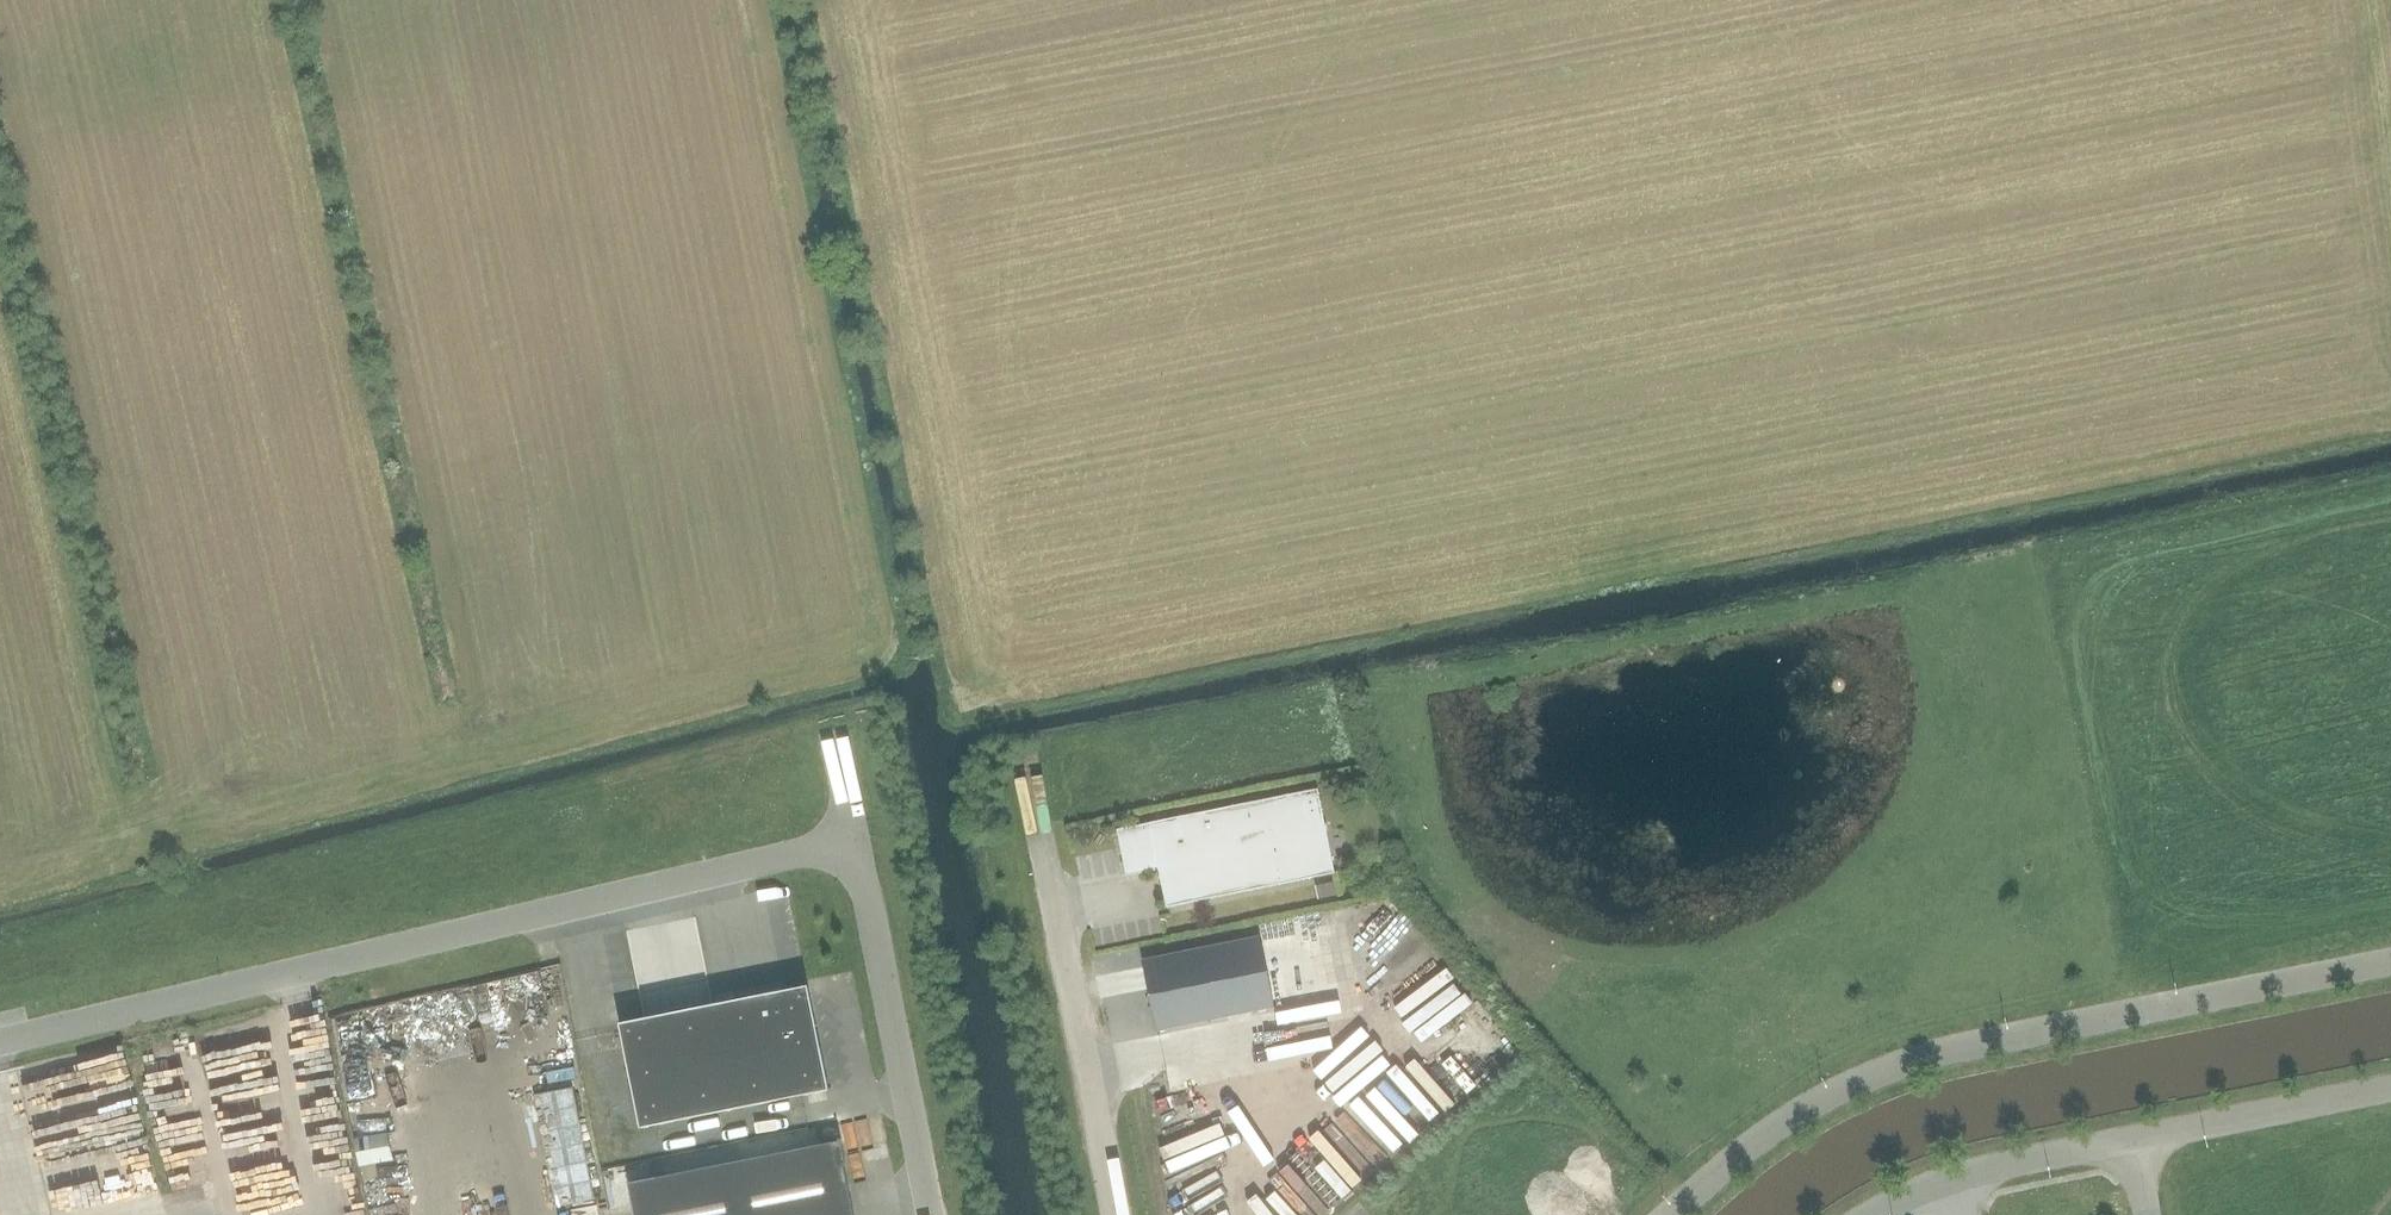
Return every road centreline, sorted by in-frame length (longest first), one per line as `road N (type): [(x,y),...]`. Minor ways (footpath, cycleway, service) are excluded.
road 1 (unclassified): [(862,841),(0,1042)]
road 2 (unclassified): [(1671,1214),(1768,1131),(1855,1084),(2031,1031),(2390,963)]
road 3 (unclassified): [(1119,1214),(1029,775)]
road 4 (unclassified): [(941,1214),(862,841)]
road 5 (unclassified): [(2390,1085),(2137,1136)]
road 6 (unclassified): [(2137,1136),(1959,1176)]

